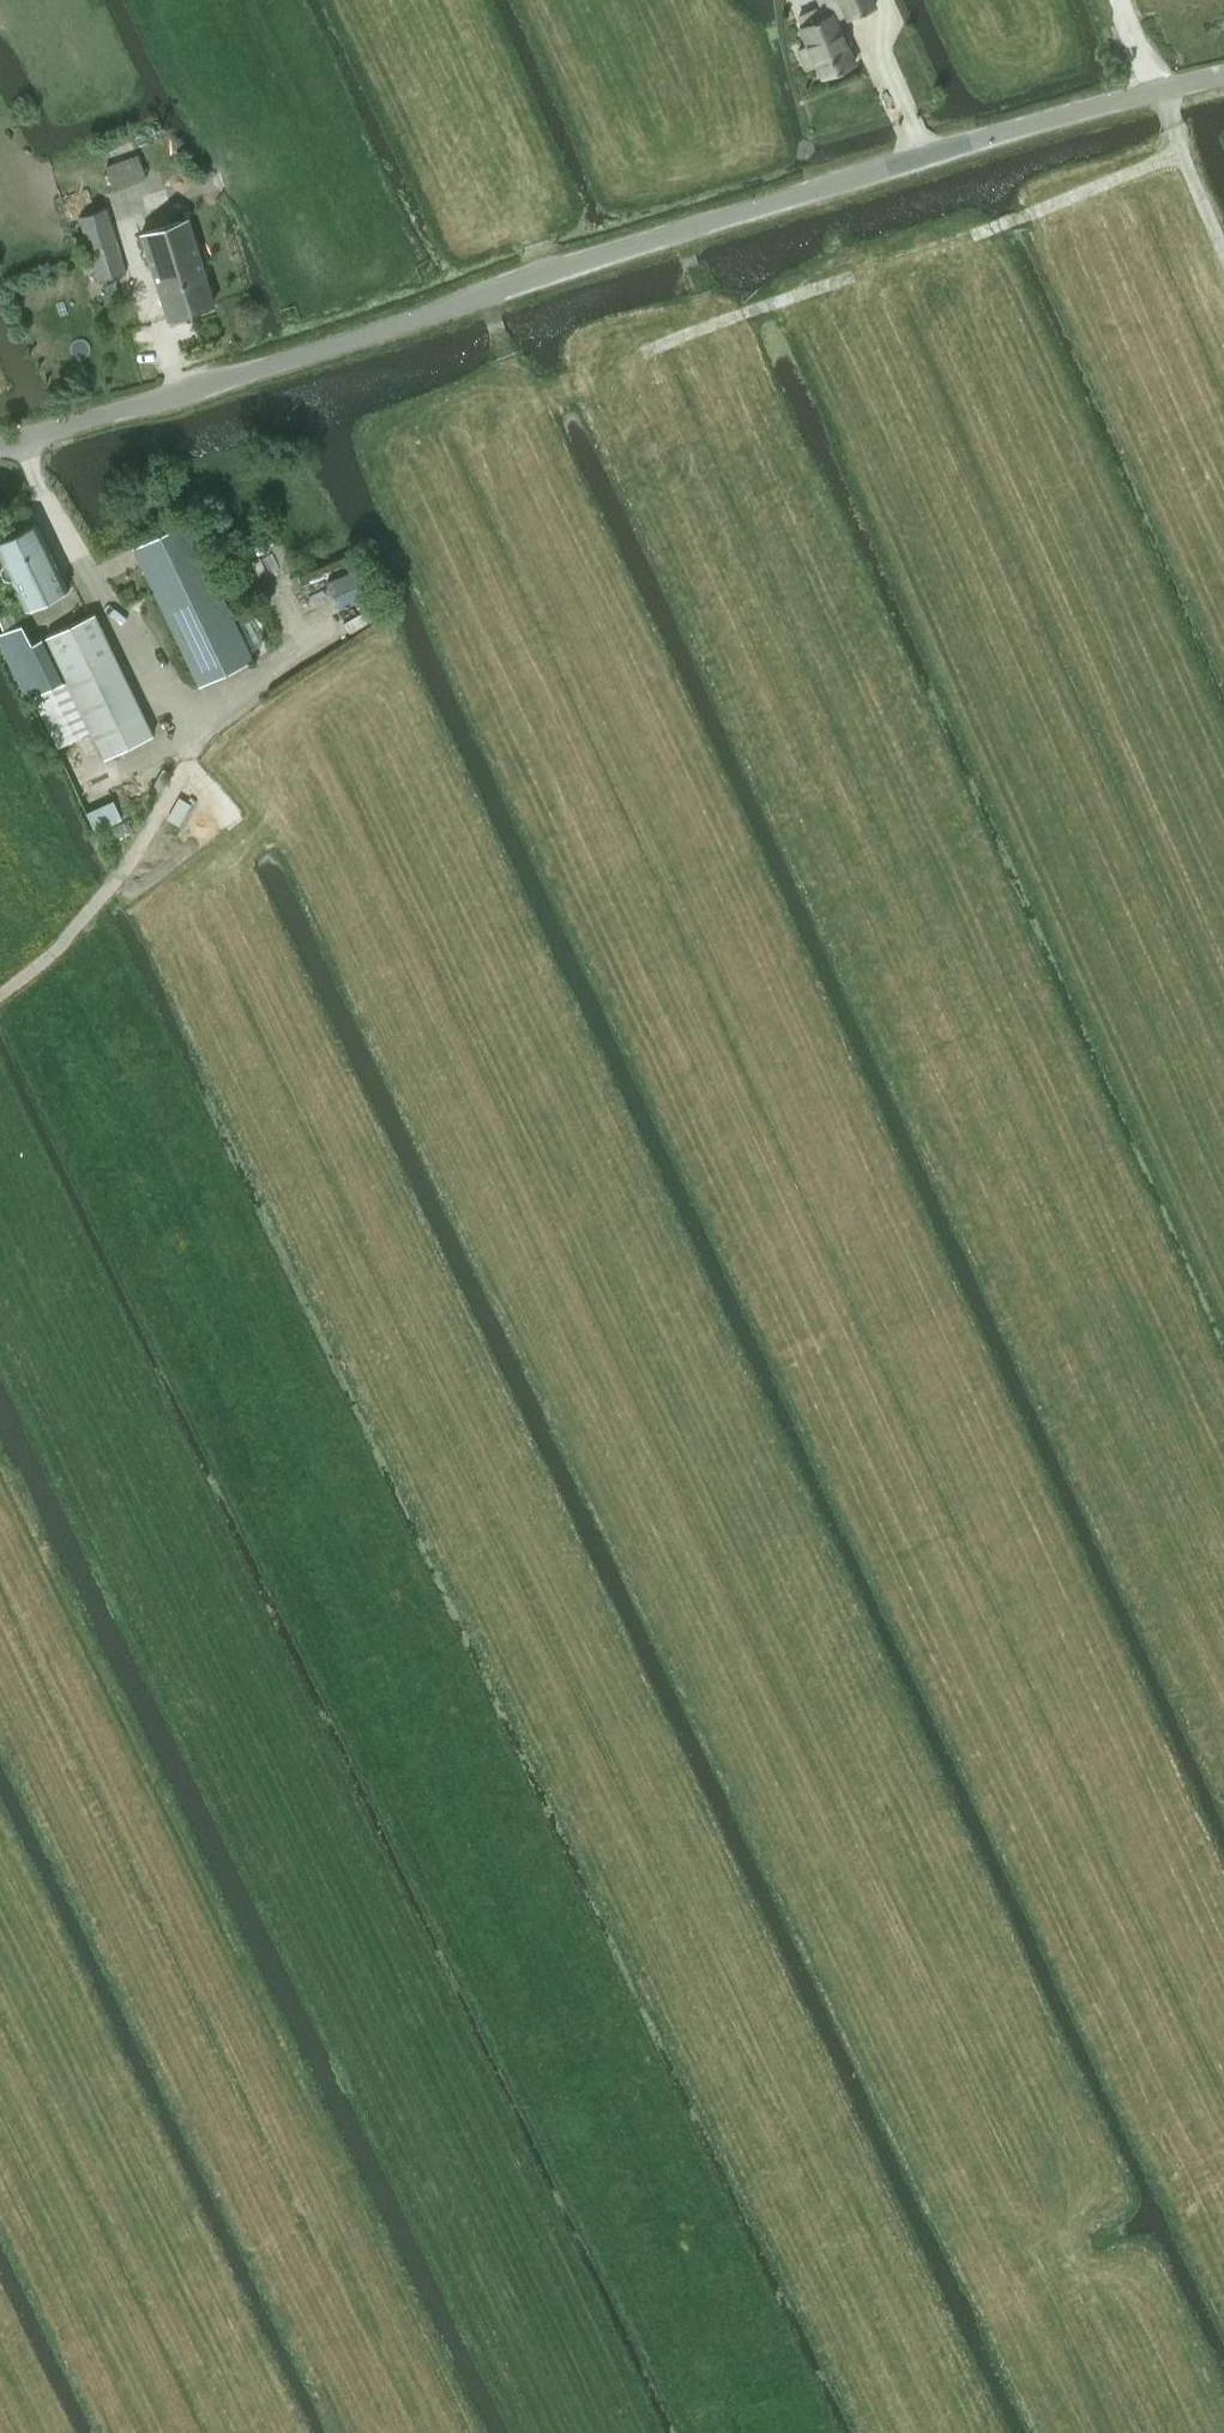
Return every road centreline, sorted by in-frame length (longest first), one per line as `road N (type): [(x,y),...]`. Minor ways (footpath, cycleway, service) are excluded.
road 1 (unclassified): [(0,442),(237,376),(923,156),(1223,75)]
road 2 (track): [(1183,152),(649,349)]
road 3 (track): [(91,584),(188,732),(307,651),(272,565)]
road 4 (track): [(188,732),(188,757),(125,870),(75,931),(0,996)]
road 5 (track): [(1161,90),(1223,252)]

